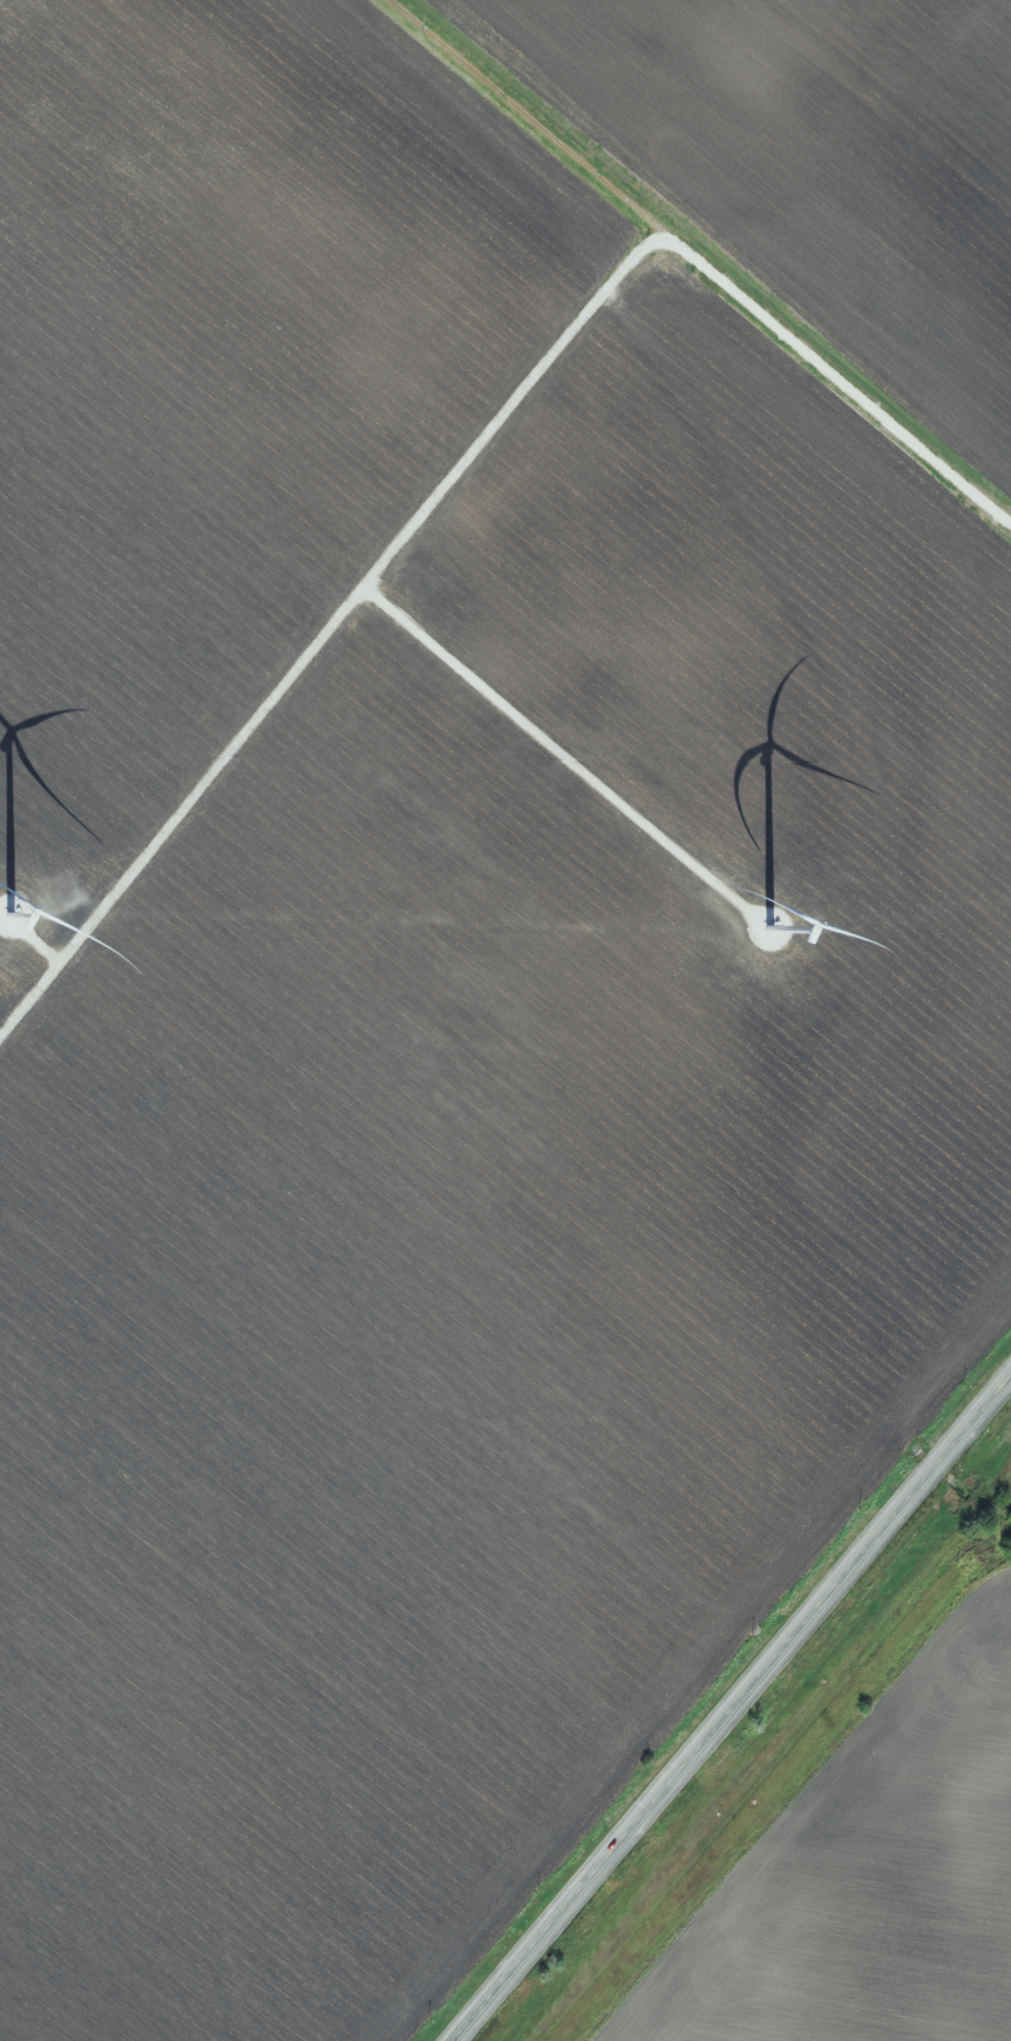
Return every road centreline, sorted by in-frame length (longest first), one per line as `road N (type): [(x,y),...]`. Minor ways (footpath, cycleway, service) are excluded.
road 1 (primary): [(452,2040),(1010,1377)]

